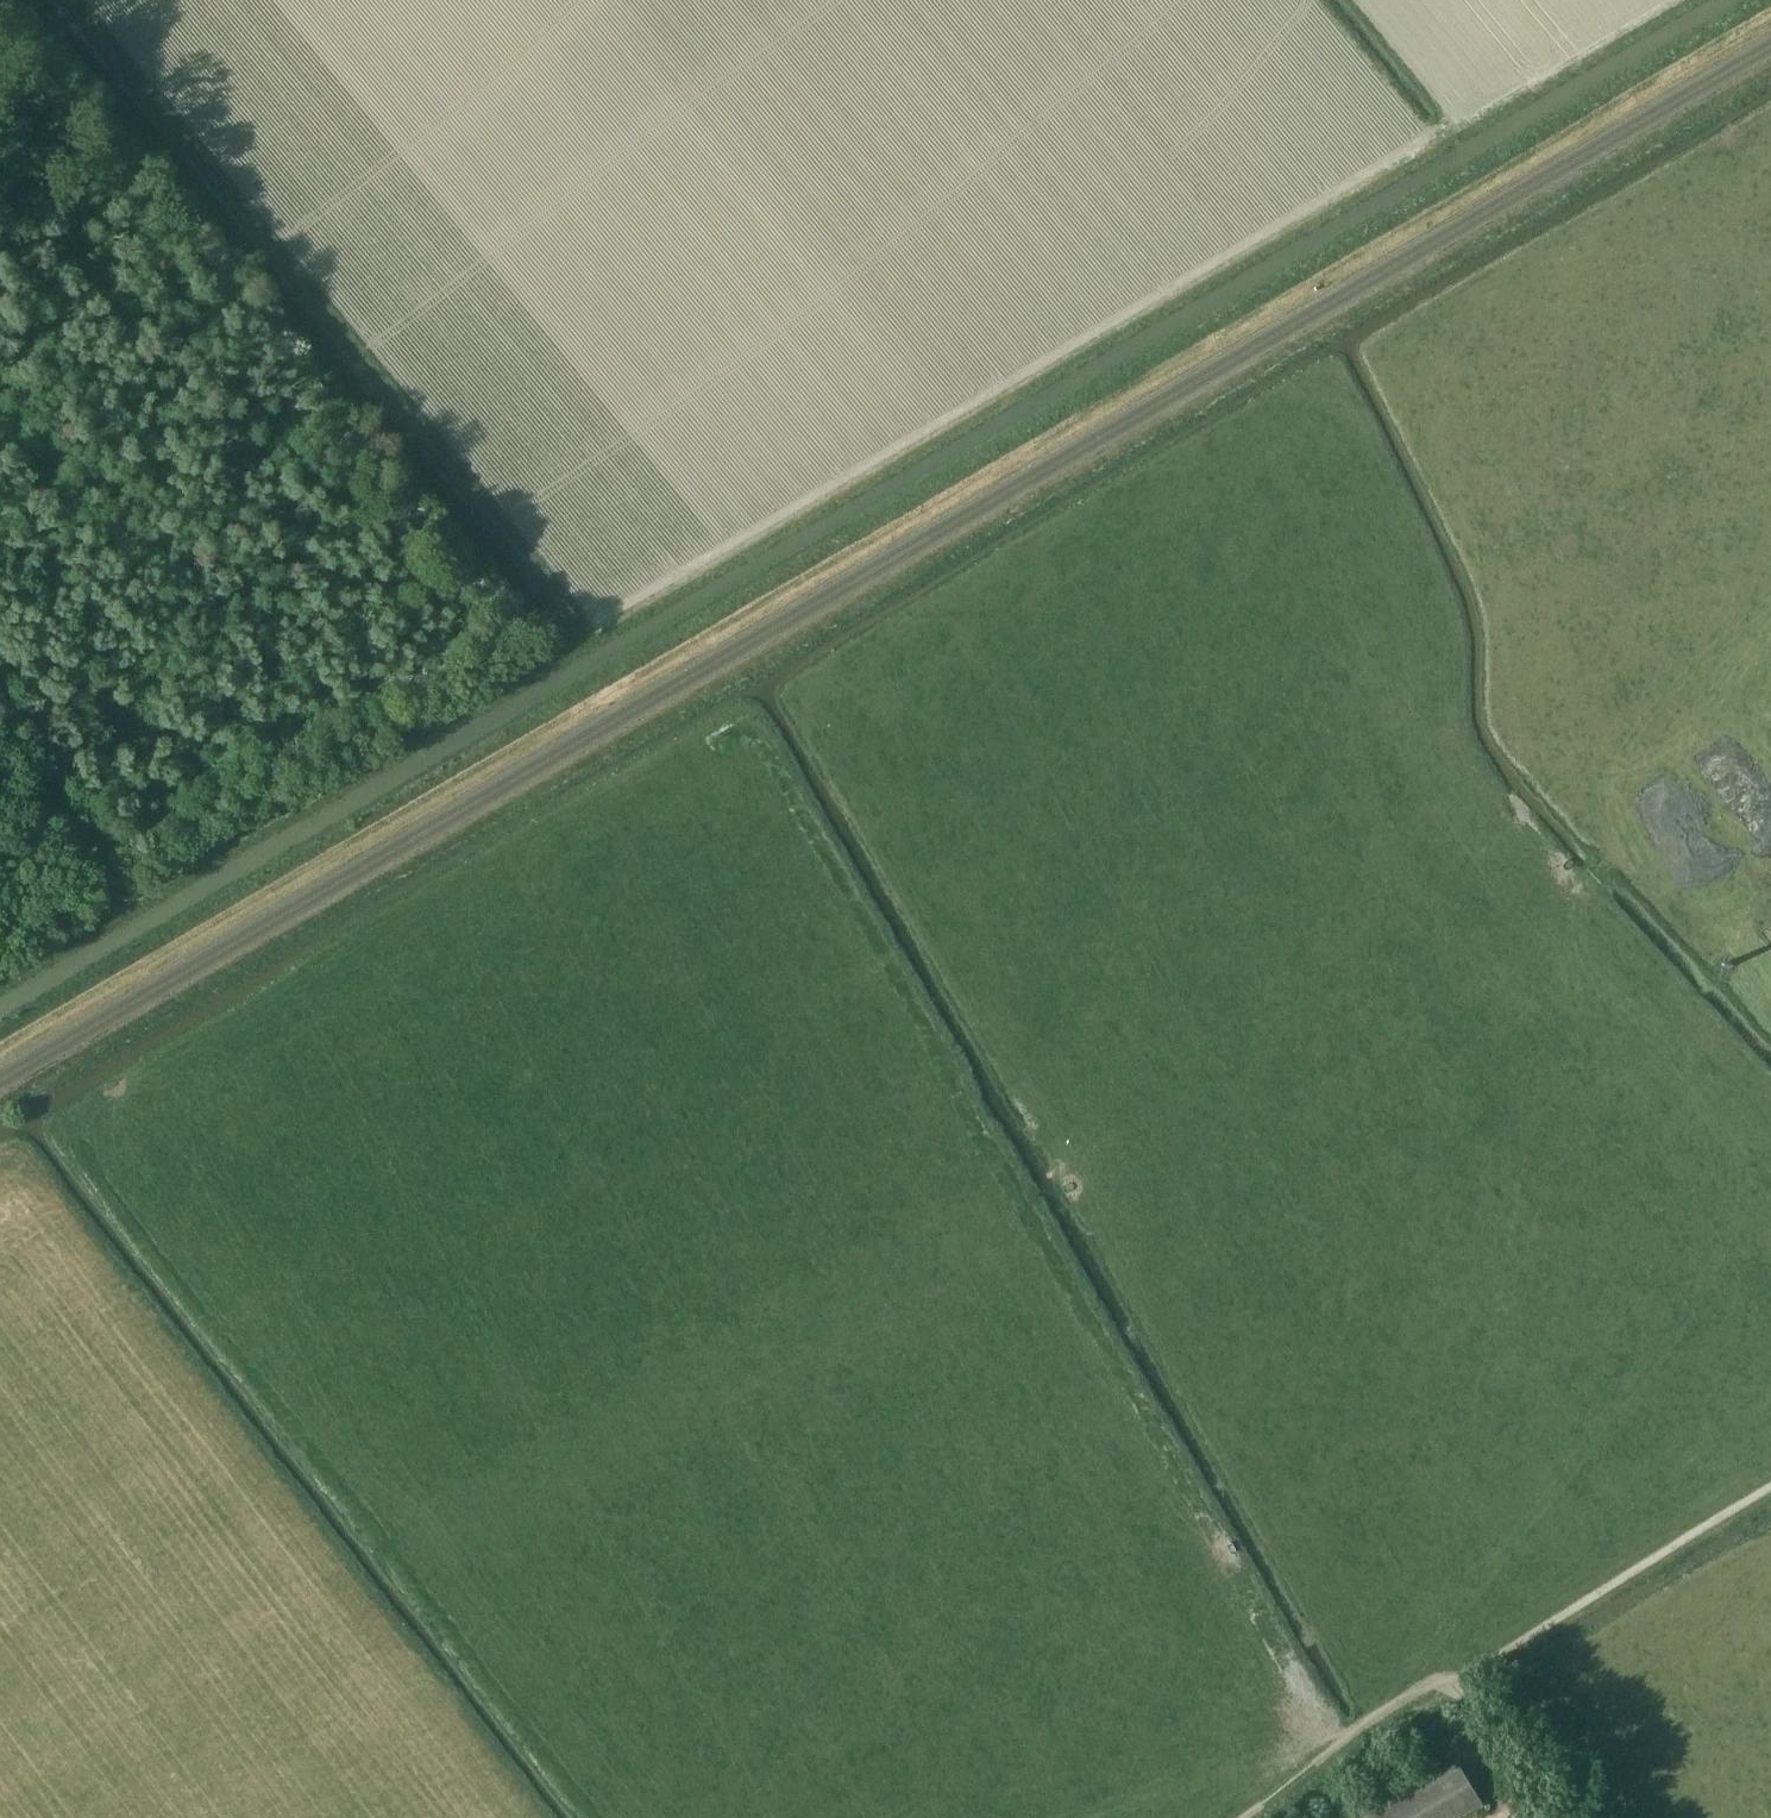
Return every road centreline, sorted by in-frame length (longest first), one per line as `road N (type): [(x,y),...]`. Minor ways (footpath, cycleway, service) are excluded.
road 1 (track): [(1770,1490),(1447,1690),(1533,1808)]
road 2 (track): [(1447,1690),(1424,1689),(1357,1730),(1244,1817)]

